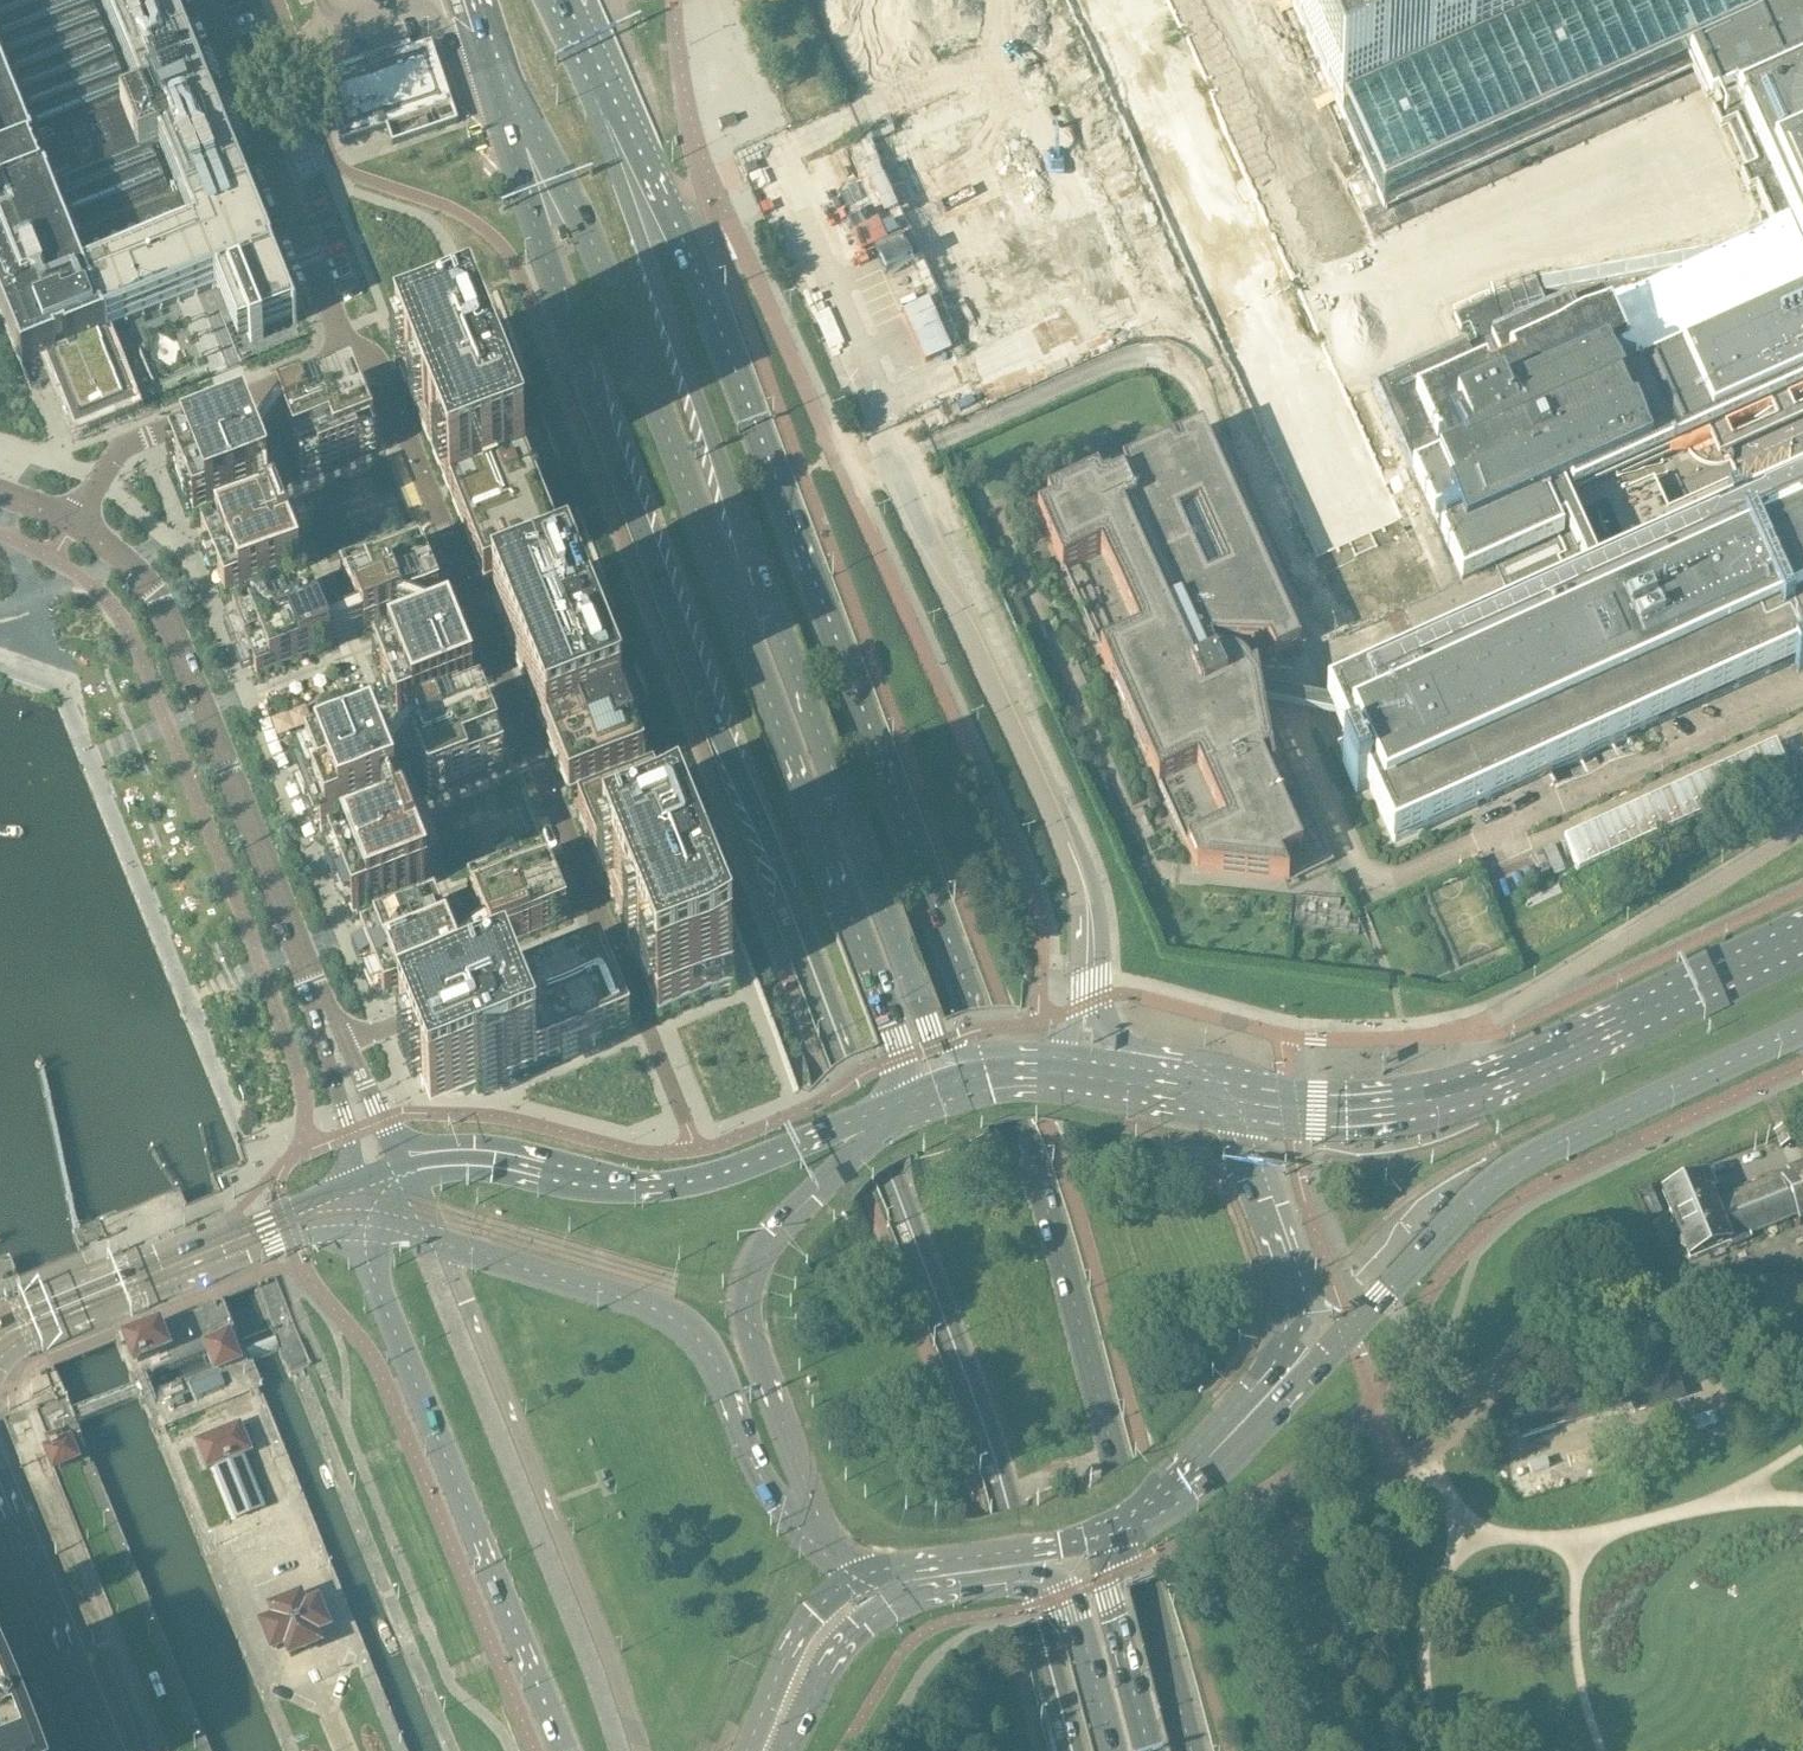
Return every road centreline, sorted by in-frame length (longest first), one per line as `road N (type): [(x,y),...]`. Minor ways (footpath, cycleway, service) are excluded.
road 1 (trunk): [(1192,1750),(1077,1305),(1021,1137),(665,203),(565,11)]
road 2 (trunk): [(501,89),(509,147),(628,493),(994,1454),(1071,1750)]
road 3 (primary): [(984,1083),(945,1053),(920,1003),(584,103),(565,11)]
road 4 (primary): [(501,89),(540,141),(599,261),(902,1061),(911,1108)]
road 5 (residential): [(351,356),(381,376),(607,938),(349,1043)]
road 6 (unclassified): [(1334,1750),(1280,1541),(1424,1453),(1526,1345),(1567,1317),(1637,1293),(1802,1286)]
road 7 (primary): [(1209,1459),(1245,1442),(1486,1192),(1802,1028)]
road 8 (primary): [(1802,942),(1470,1091),(1350,1112),(1212,1097)]
road 9 (secondary): [(358,1193),(371,1274),(563,1750)]
road 10 (tertiary): [(641,1750),(444,1244)]
road 11 (secondary): [(444,1244),(676,1322),(712,1359),(748,1454),(781,1511),(828,1552)]
road 12 (residential): [(309,983),(157,597),(75,522)]
road 13 (primary): [(911,1108),(777,1232),(748,1285),(755,1356),(828,1552)]
road 14 (secondary): [(911,1108),(687,1182),(585,1180),(464,1157),(413,1170)]
road 15 (primary): [(1209,1459),(1278,1357),(1295,1283),(1247,1135),(1212,1097)]
road 16 (residential): [(351,356),(204,0)]
road 17 (secondary): [(16,1330),(358,1193)]
road 18 (residential): [(75,522),(123,448),(351,356)]
road 19 (secondary): [(107,1750),(0,1489)]
road 20 (primary): [(861,1574),(1119,1534)]
road 21 (secondary): [(789,1750),(828,1669),(861,1629),(945,1596)]
road 22 (primary): [(1212,1097),(1073,1077),(984,1083)]
road 23 (secondary): [(744,1750),(801,1629),(829,1594),(861,1574)]
road 24 (primary): [(945,1596),(1039,1583),(1067,1594),(1090,1668)]
road 25 (residential): [(413,1170),(349,1043)]
road 26 (secondary): [(0,1622),(49,1750)]
road 27 (primary): [(1125,1660),(1105,1580),(1119,1534)]

